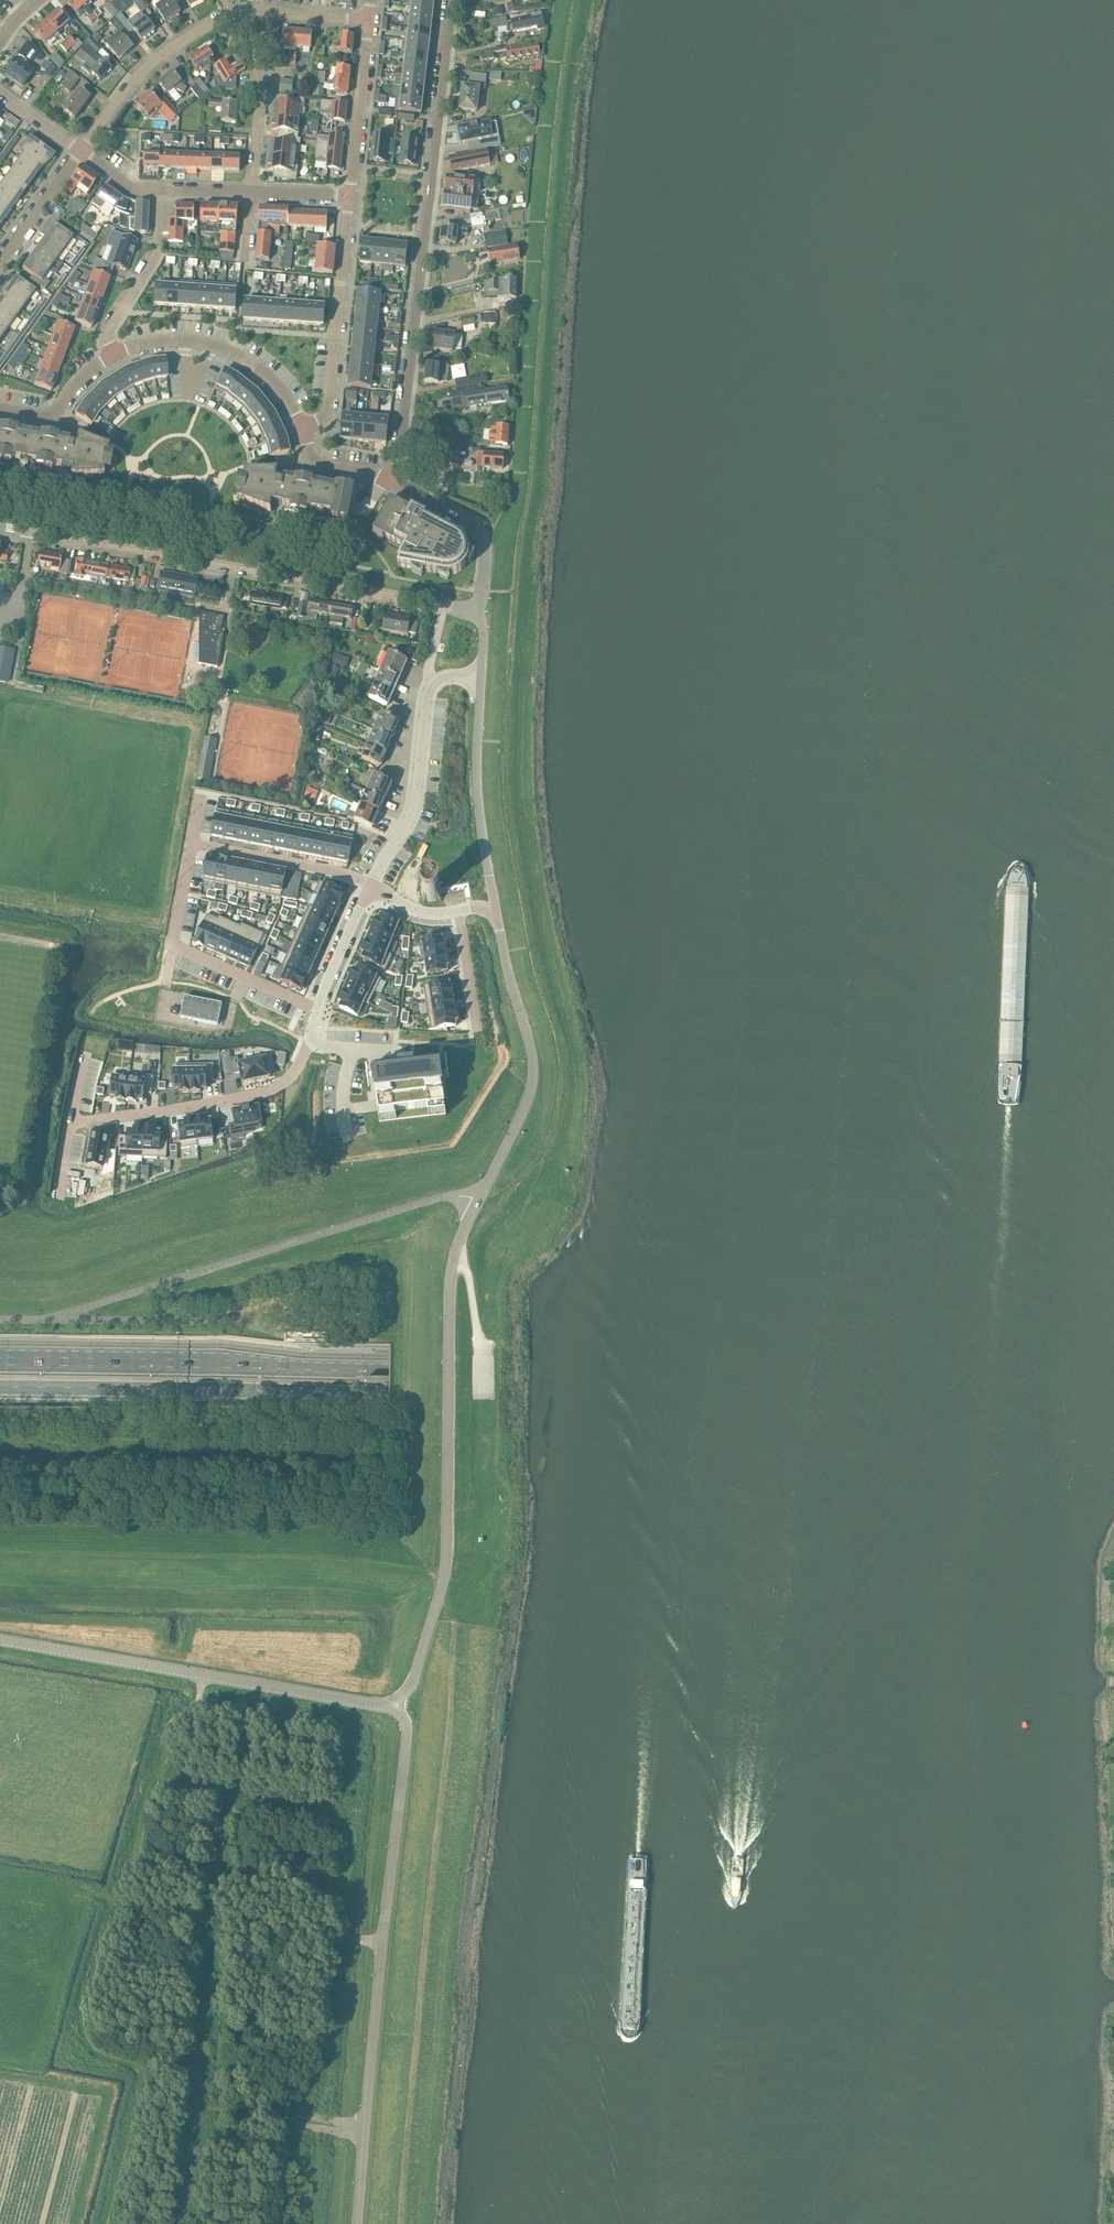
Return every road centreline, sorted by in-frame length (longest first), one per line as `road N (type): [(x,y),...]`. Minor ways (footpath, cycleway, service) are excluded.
road 1 (primary): [(0,1386),(1113,1401)]
road 2 (primary): [(1113,1377),(0,1363)]
road 3 (unclassified): [(393,1708),(408,1694),(448,1566),(449,1315),(459,1239),(533,1081),(495,910)]
road 4 (track): [(203,1677),(155,1780),(84,2018),(98,2054),(139,2070),(107,2223)]
road 5 (unclassified): [(356,2223),(407,1724),(393,1708)]
road 6 (track): [(320,2125),(345,1940),(348,1830),(308,1808),(155,1780)]
road 7 (residential): [(479,611),(0,527)]
road 8 (unclassified): [(396,482),(452,0)]
road 9 (unclassified): [(393,1708),(0,1641)]
road 10 (residential): [(371,885),(418,793),(432,680),(482,678)]
road 11 (residential): [(309,1044),(296,1072),(269,1091),(70,1123)]
road 12 (residential): [(192,843),(172,943),(318,1007)]
road 13 (residential): [(303,426),(326,415),(351,197)]
road 14 (unclassified): [(495,910),(476,787),(482,678)]
road 15 (residential): [(114,354),(184,339),(236,354),(269,378),(303,426)]
road 16 (residential): [(248,12),(196,32),(147,67),(81,151)]
road 17 (residential): [(192,843),(371,885)]
road 18 (residential): [(114,354),(107,331),(155,258),(159,188)]
road 19 (residential): [(252,192),(259,79),(248,12)]
road 20 (unclassified): [(479,611),(487,551),(481,535),(396,482)]
road 21 (residential): [(351,197),(369,21)]
road 22 (residential): [(0,266),(81,151)]
road 23 (residential): [(0,409),(53,414),(82,376),(114,354)]
road 24 (track): [(315,2223),(320,2125),(284,2119)]
road 25 (residential): [(371,885),(318,1007)]
road 26 (residential): [(369,21),(248,12)]
road 27 (residential): [(303,426),(323,464),(396,482)]

